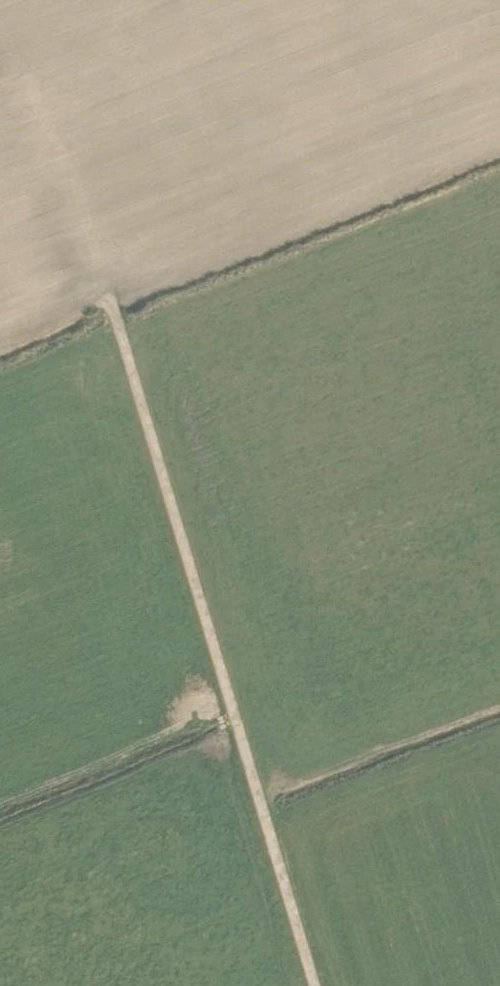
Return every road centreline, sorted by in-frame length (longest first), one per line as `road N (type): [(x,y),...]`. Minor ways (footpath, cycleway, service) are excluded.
road 1 (track): [(316,985),(112,307)]

